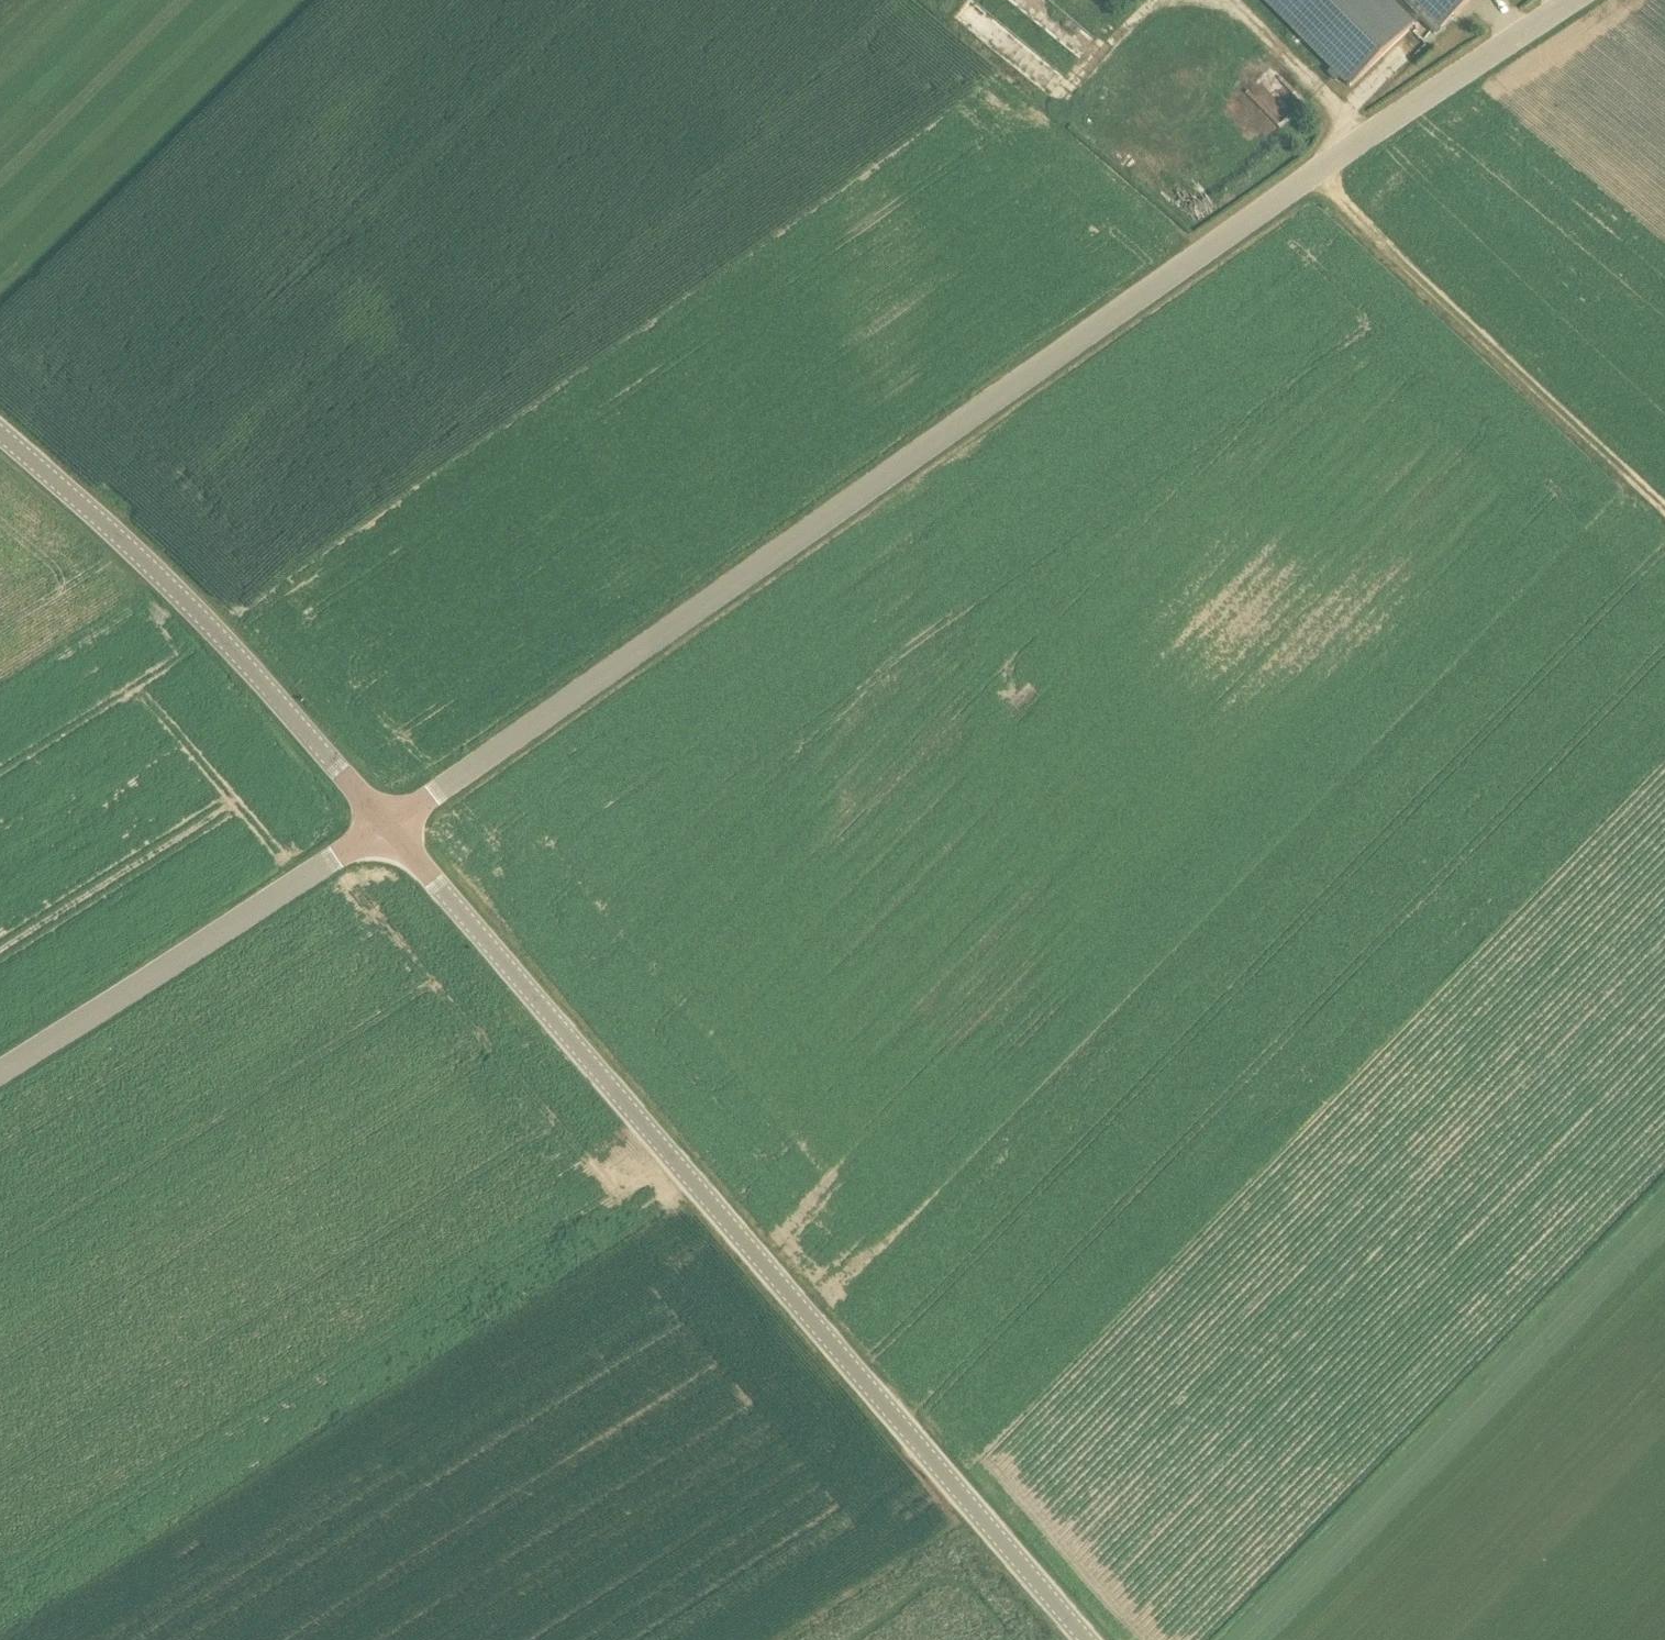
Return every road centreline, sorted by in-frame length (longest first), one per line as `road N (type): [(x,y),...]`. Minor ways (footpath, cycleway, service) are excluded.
road 1 (unclassified): [(1563,0),(388,825)]
road 2 (unclassified): [(1087,1639),(388,825)]
road 3 (unclassified): [(388,825),(177,592),(0,433)]
road 4 (track): [(1664,511),(1314,174)]
road 5 (unclassified): [(388,825),(0,1072)]

